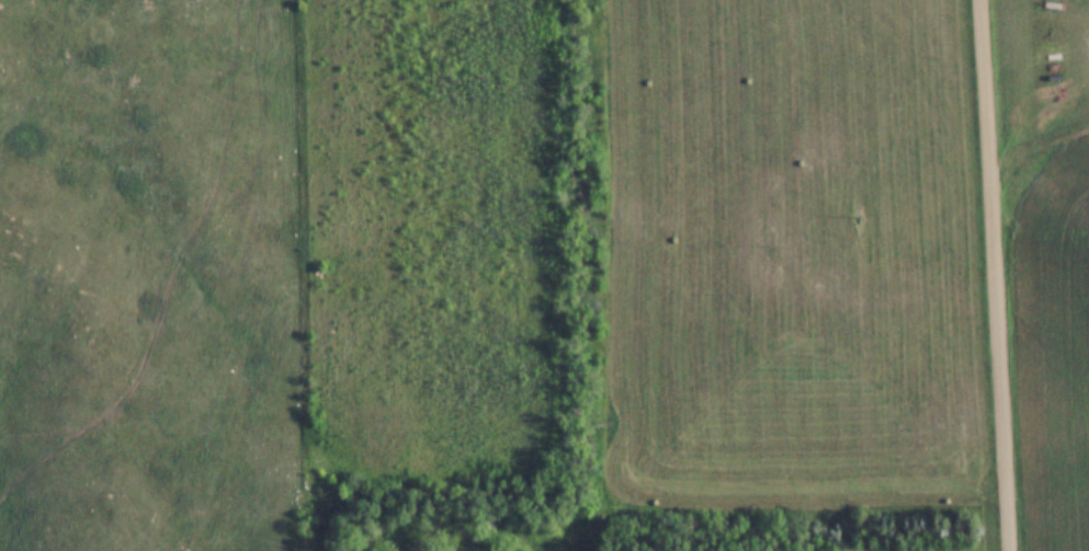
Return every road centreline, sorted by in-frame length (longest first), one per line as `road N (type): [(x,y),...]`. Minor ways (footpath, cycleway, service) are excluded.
road 1 (residential): [(1007,550),(980,0)]

